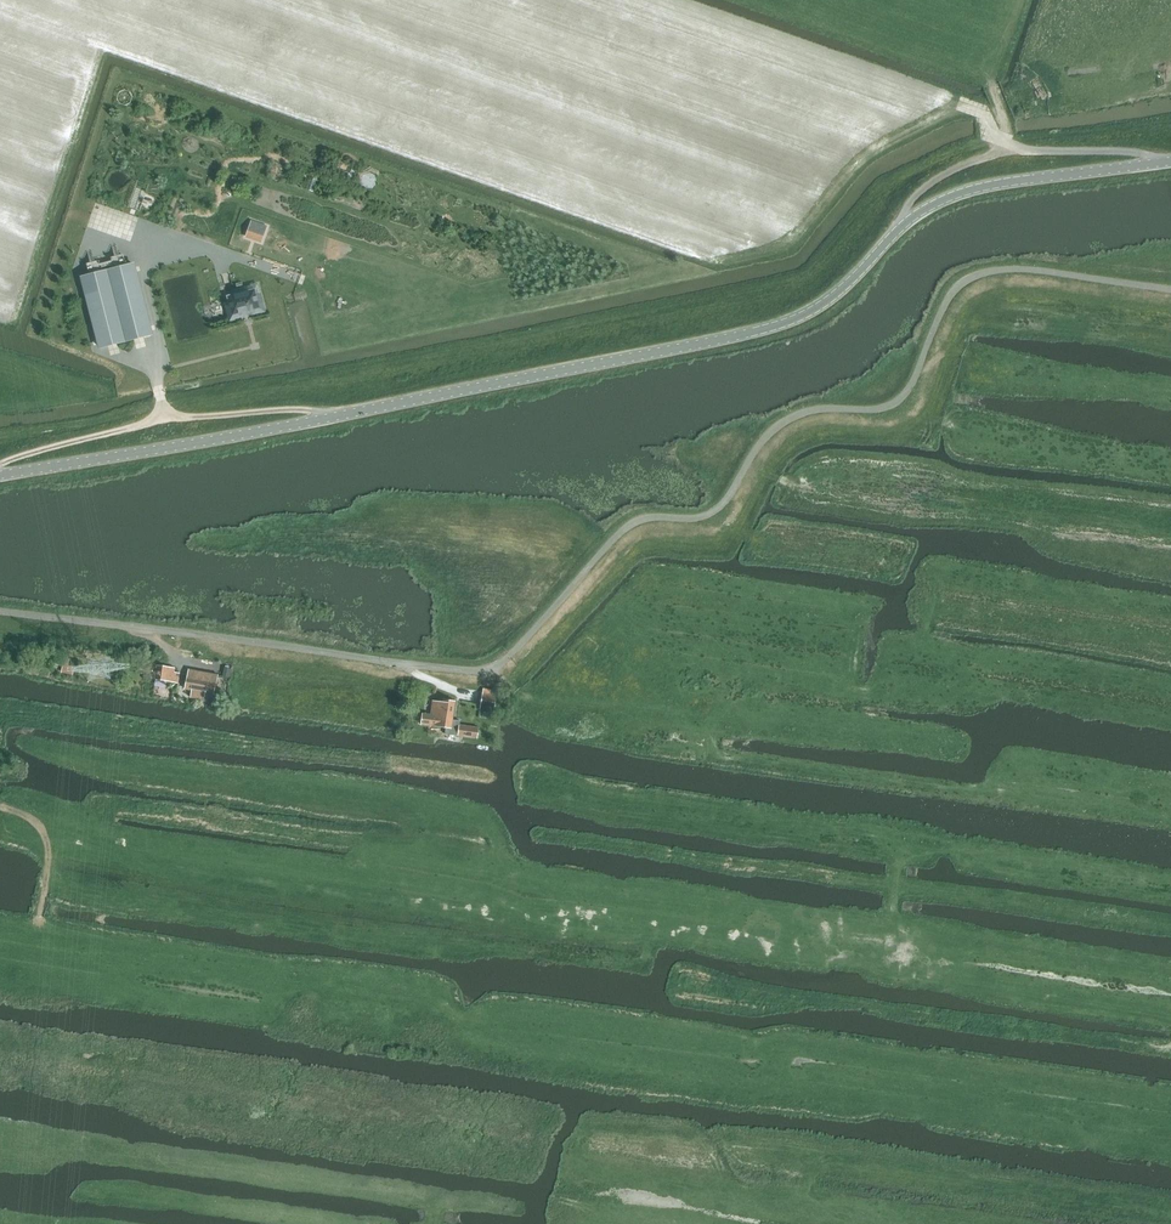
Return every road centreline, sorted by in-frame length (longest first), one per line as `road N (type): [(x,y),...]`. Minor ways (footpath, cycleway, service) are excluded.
road 1 (tertiary): [(1170,162),(990,185),(937,203),(833,296),(759,330),(0,477)]
road 2 (unclassified): [(0,611),(467,671),(499,665)]

